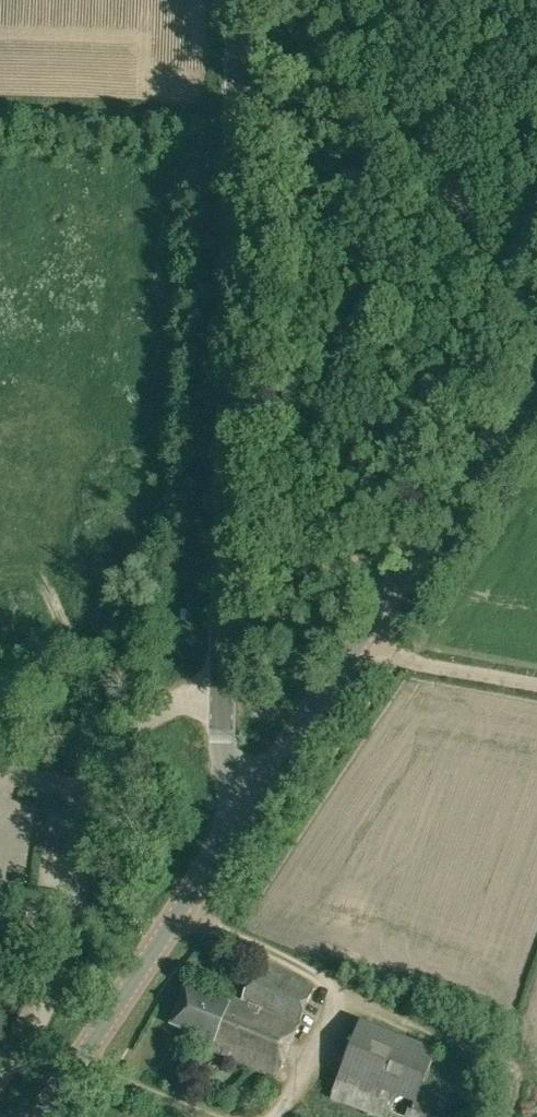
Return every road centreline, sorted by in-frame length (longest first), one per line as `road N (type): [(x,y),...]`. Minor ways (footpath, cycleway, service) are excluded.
road 1 (tertiary): [(252,800),(222,747),(221,689),(240,0)]
road 2 (secondary): [(252,800),(536,370)]
road 3 (secondary): [(34,1116),(252,800)]
road 4 (track): [(402,658),(536,682)]

